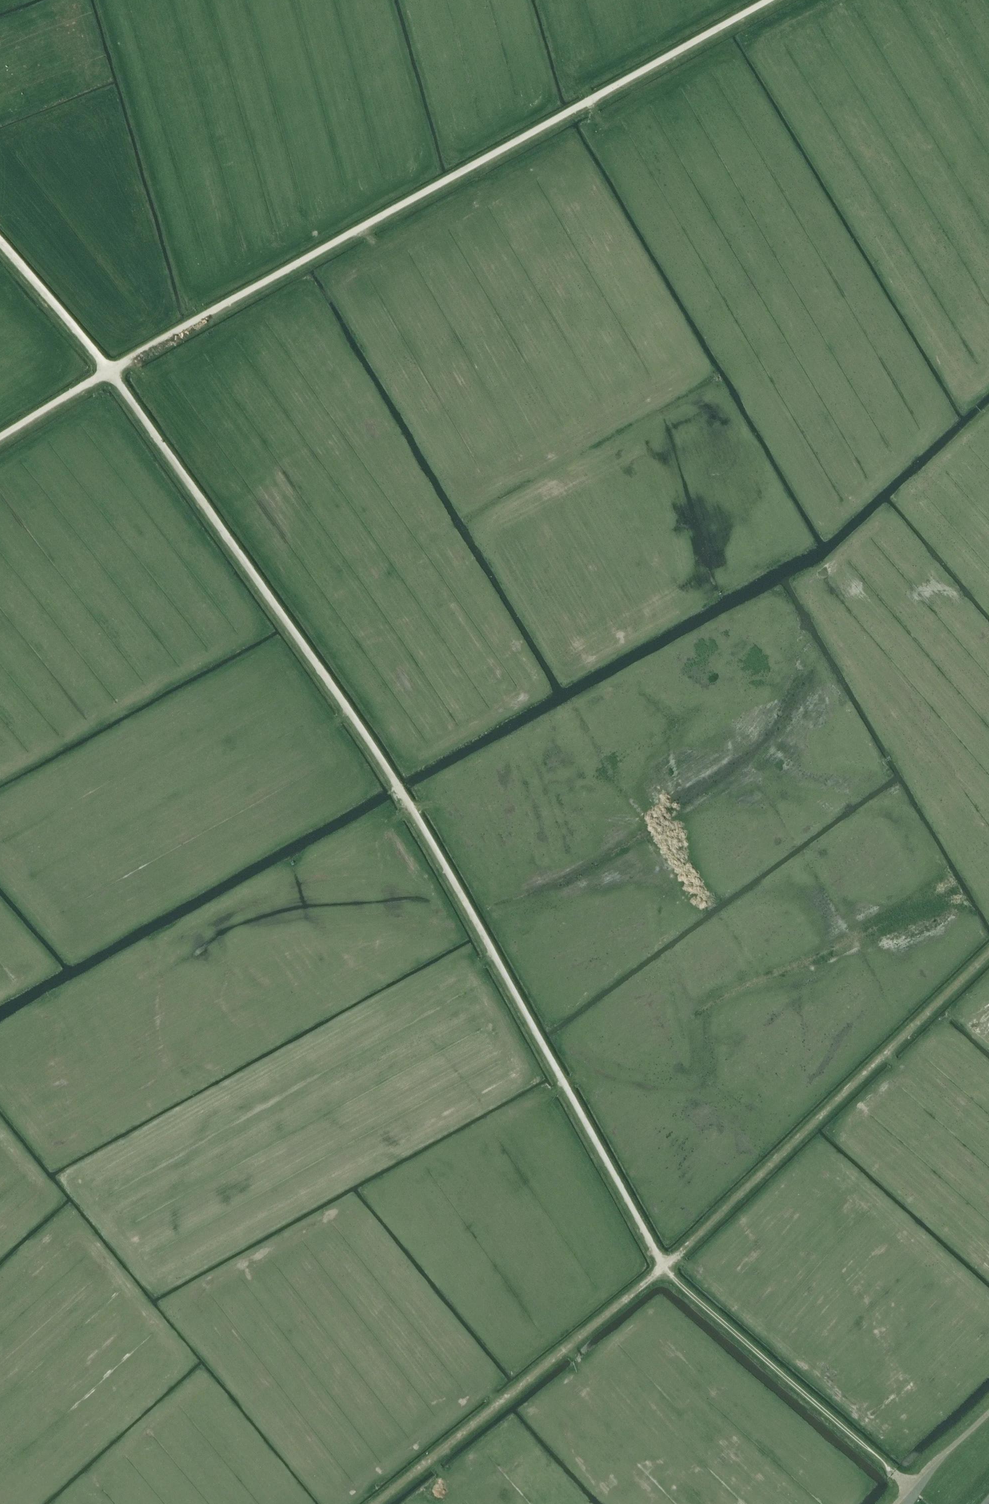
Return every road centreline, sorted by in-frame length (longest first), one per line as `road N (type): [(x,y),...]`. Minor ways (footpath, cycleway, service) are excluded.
road 1 (track): [(109,368),(409,805),(664,1268)]
road 2 (track): [(664,1268),(988,953)]
road 3 (track): [(376,1503),(664,1268)]
road 4 (track): [(664,1268),(910,1488)]
road 5 (track): [(109,368),(0,242)]

